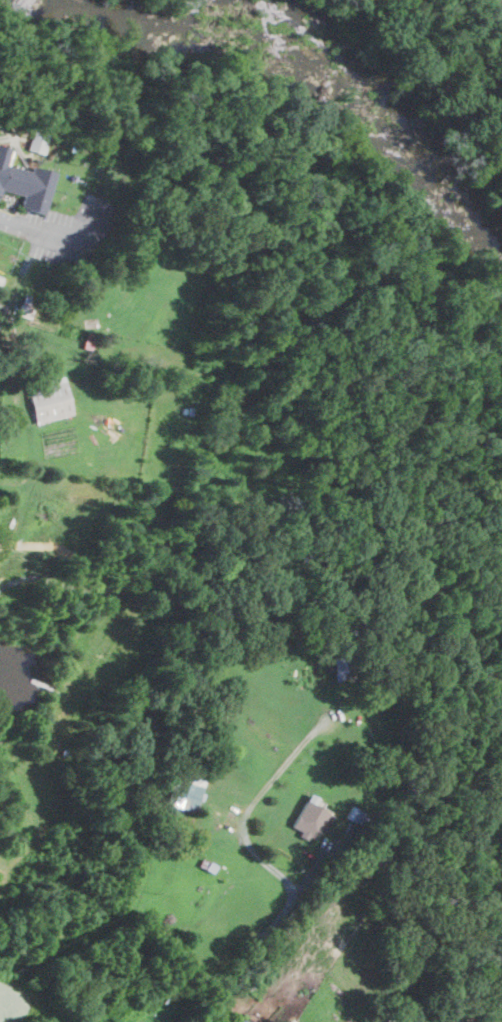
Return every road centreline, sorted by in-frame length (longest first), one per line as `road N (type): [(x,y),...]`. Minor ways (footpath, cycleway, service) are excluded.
road 1 (residential): [(195,1021),(293,905),(291,883),(249,847),(245,825),(314,732)]

